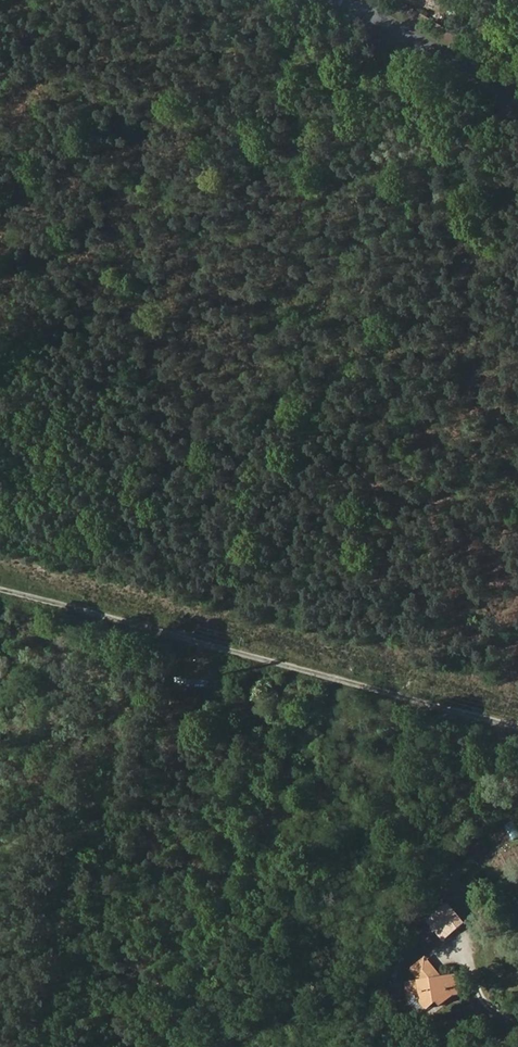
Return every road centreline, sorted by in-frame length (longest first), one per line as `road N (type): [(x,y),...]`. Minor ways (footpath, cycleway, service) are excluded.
road 1 (track): [(517,727),(0,589)]
road 2 (unclassified): [(349,0),(517,103)]

